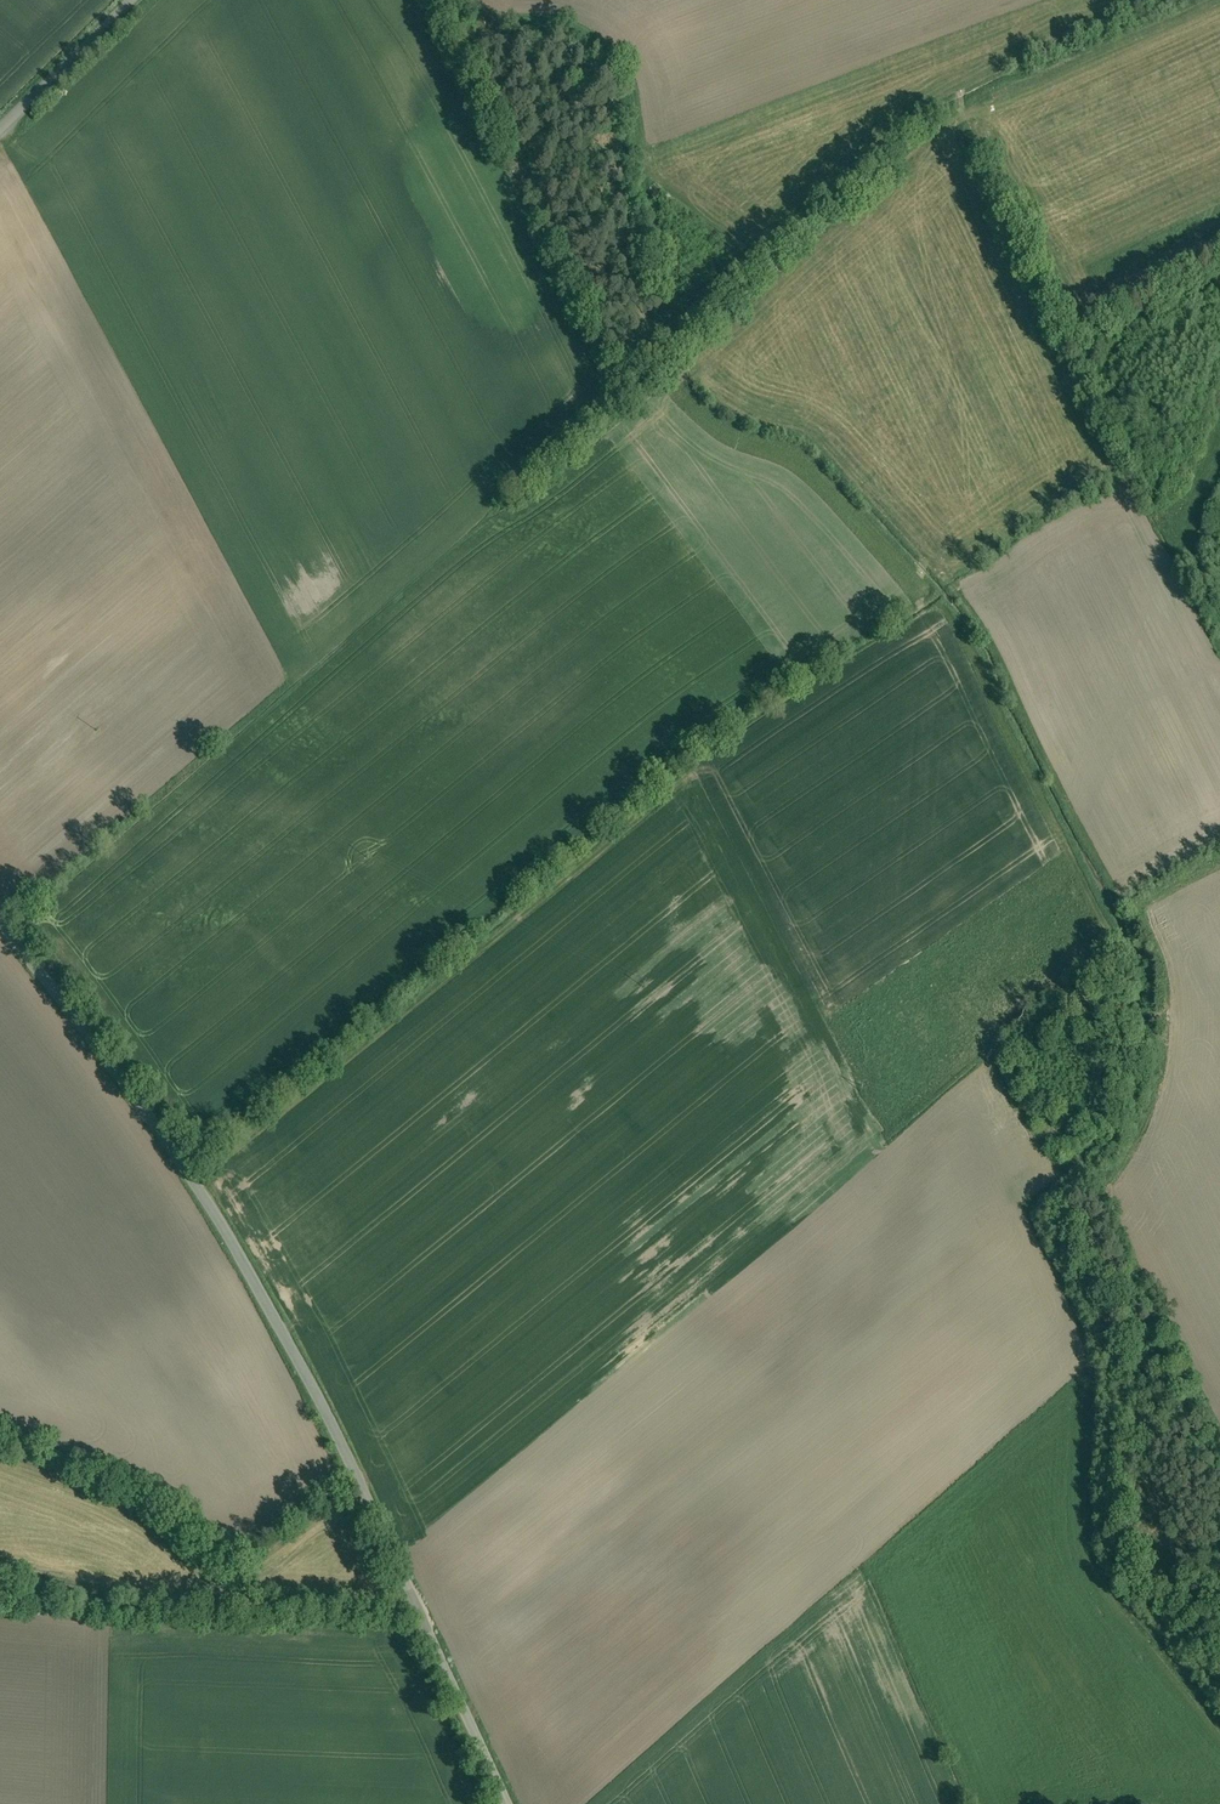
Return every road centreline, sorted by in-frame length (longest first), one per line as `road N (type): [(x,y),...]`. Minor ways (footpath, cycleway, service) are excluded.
road 1 (unclassified): [(0,929),(224,1228),(415,1600),(508,1803)]
road 2 (unclassified): [(129,0),(0,127)]

